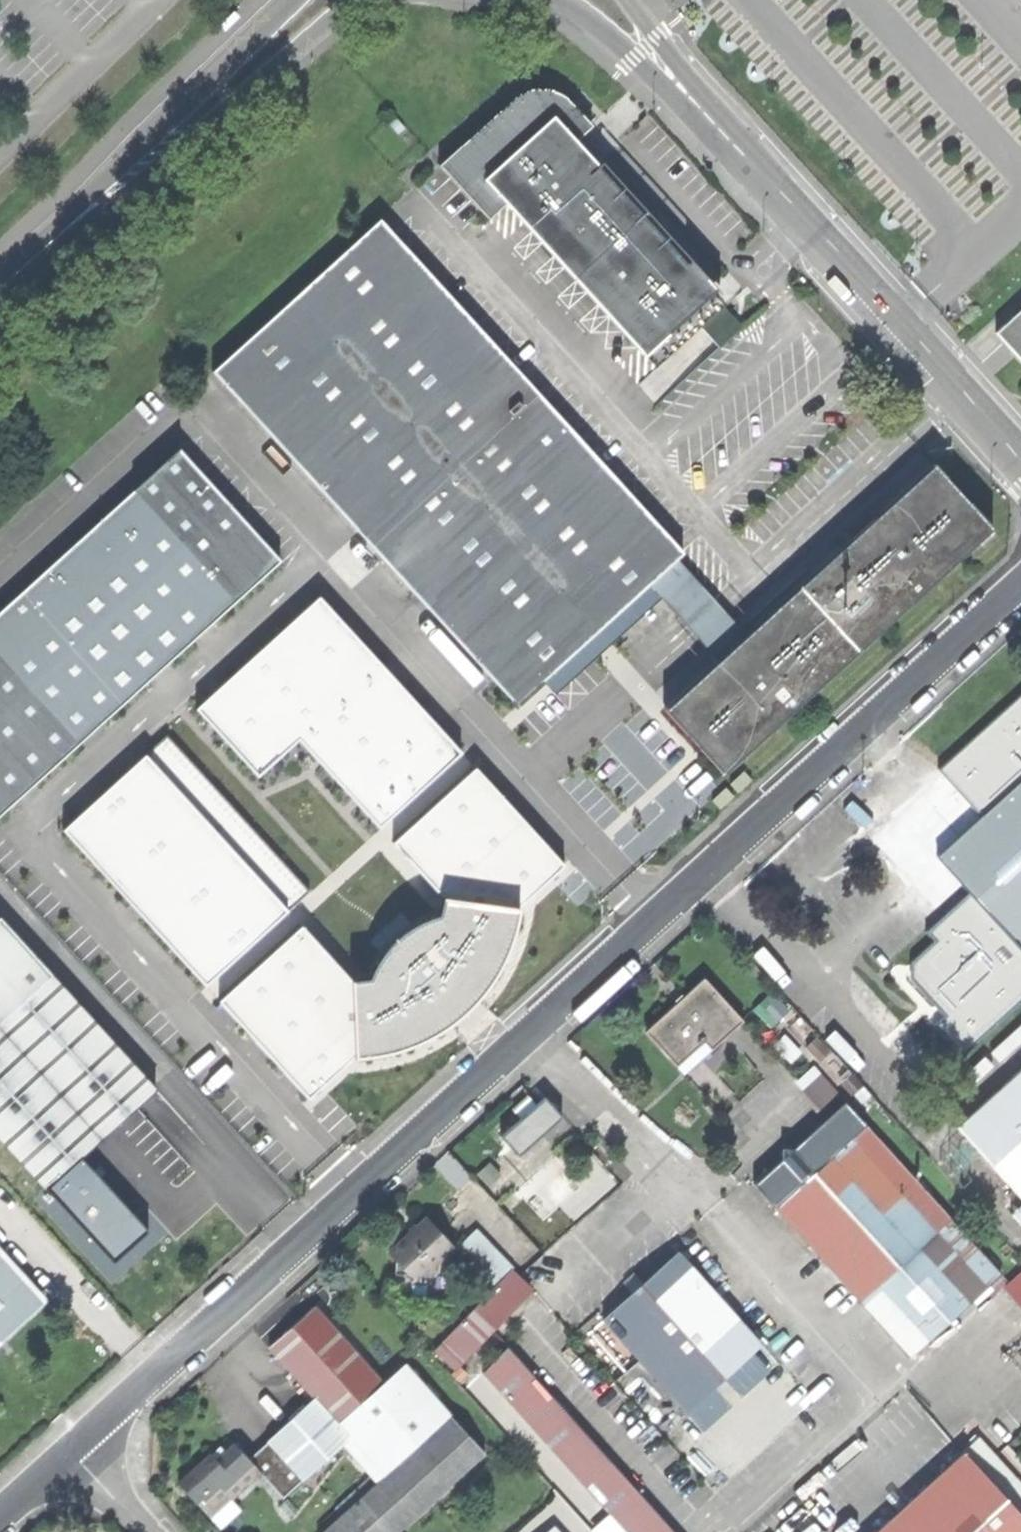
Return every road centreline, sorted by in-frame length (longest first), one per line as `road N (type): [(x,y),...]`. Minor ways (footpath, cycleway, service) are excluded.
road 1 (unclassified): [(79,1444),(1020,585)]
road 2 (unclassified): [(1020,460),(698,101)]
road 3 (secondary): [(61,225),(361,0)]
road 4 (secondary): [(289,0),(61,225)]
road 5 (unclassified): [(567,0),(698,101)]

